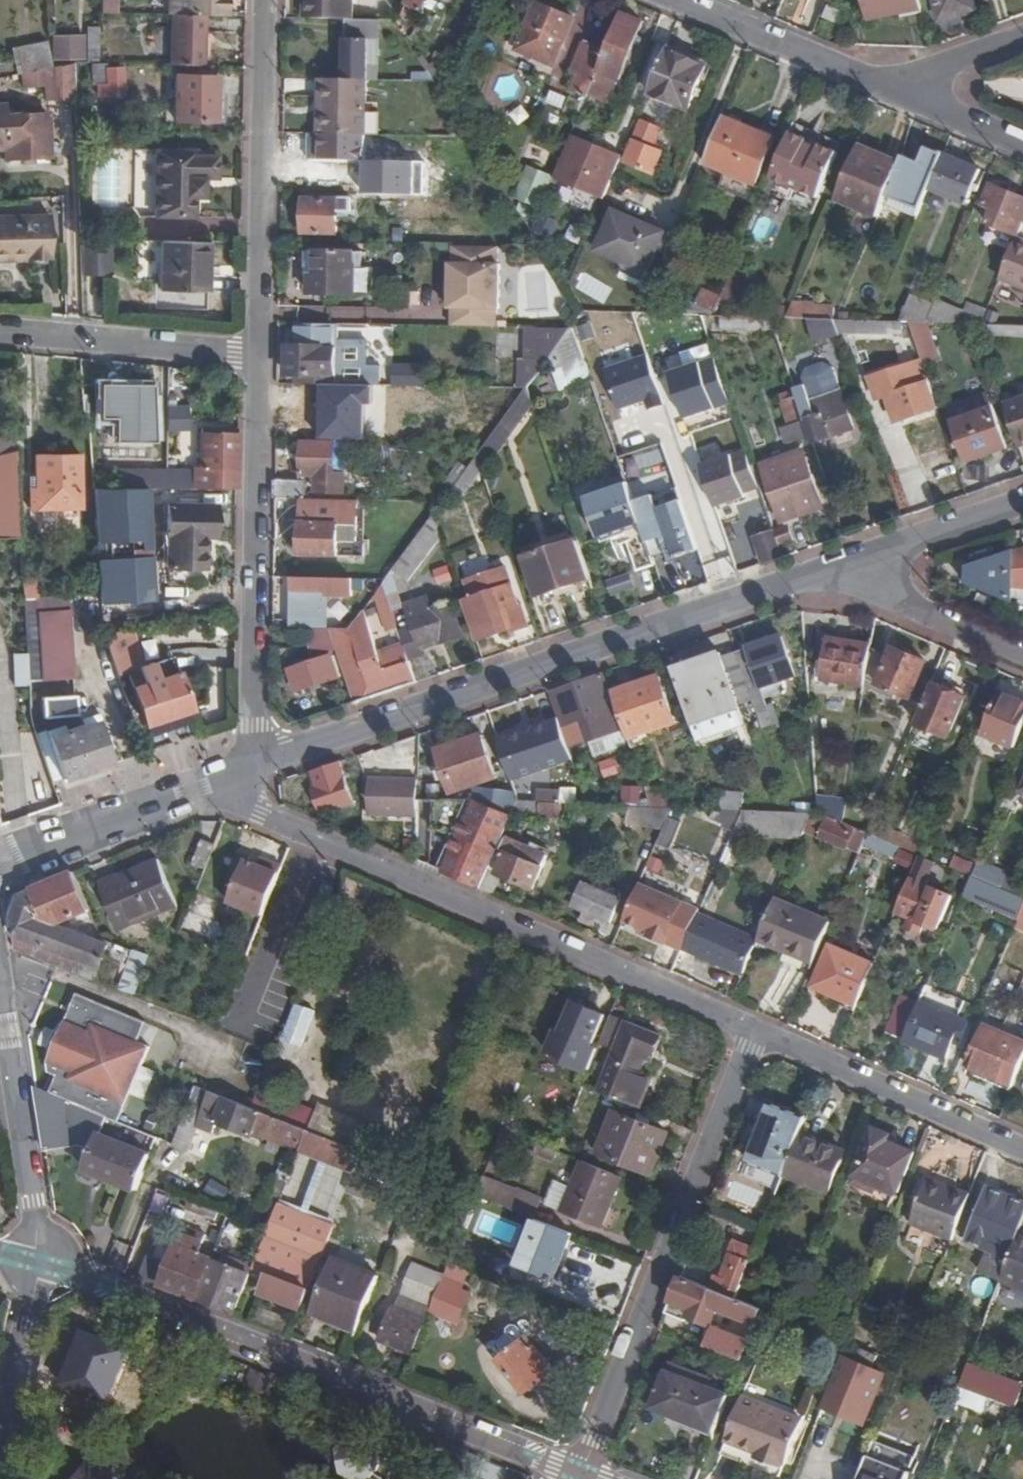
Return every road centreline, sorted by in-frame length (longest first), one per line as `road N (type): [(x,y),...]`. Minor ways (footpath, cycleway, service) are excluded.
road 1 (residential): [(263,758),(859,558)]
road 2 (residential): [(228,776),(261,811),(761,1031)]
road 3 (residential): [(40,1259),(578,1478)]
road 4 (residential): [(761,1031),(579,1478)]
road 5 (residential): [(263,758),(257,724),(259,354)]
road 6 (residential): [(259,354),(265,0)]
road 7 (residential): [(761,1031),(1022,1148)]
road 8 (residential): [(0,989),(40,1259)]
road 9 (residential): [(0,331),(259,354)]
road 10 (residential): [(0,862),(228,776)]
road 11 (residential): [(687,0),(893,86)]
road 12 (residential): [(1022,652),(890,596),(859,558)]
road 13 (residential): [(0,1432),(40,1259)]
road 14 (residential): [(859,558),(1022,503)]
road 15 (residential): [(893,86),(1022,141)]
road 16 (residential): [(1022,39),(893,86)]

